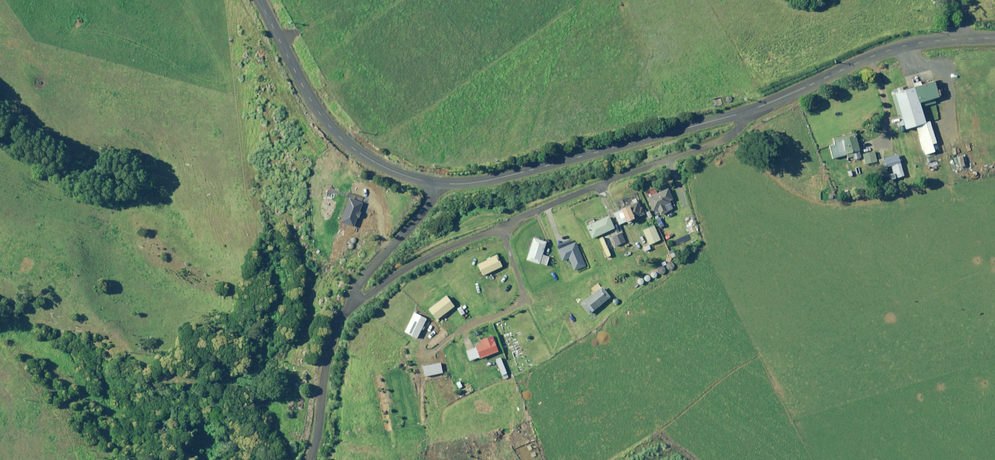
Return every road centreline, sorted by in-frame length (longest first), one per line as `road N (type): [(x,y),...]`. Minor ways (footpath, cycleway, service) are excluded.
road 1 (unclassified): [(350,301),(434,253),(735,133),(742,113)]
road 2 (unclassified): [(742,113),(475,182),(434,183)]
road 3 (unclassified): [(994,38),(873,55),(742,113)]
road 4 (unclassified): [(434,183),(378,164),(329,125),(259,0)]
road 5 (unclassified): [(350,301),(326,362),(309,459)]
road 6 (unclassified): [(434,183),(424,212),(350,301)]

